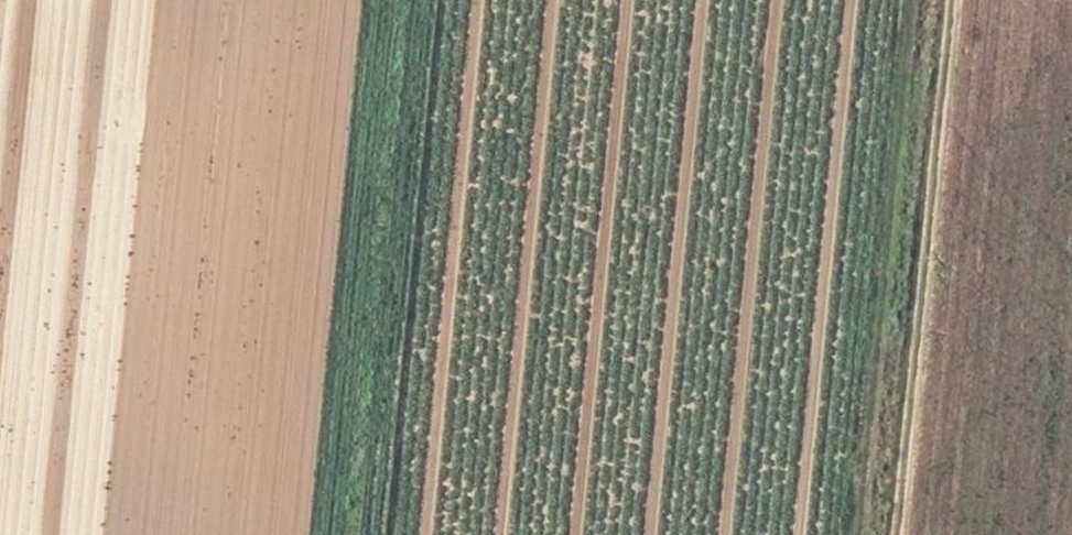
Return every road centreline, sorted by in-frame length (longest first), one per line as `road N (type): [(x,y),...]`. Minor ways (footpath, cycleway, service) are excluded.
road 1 (track): [(966,0),(907,534)]

